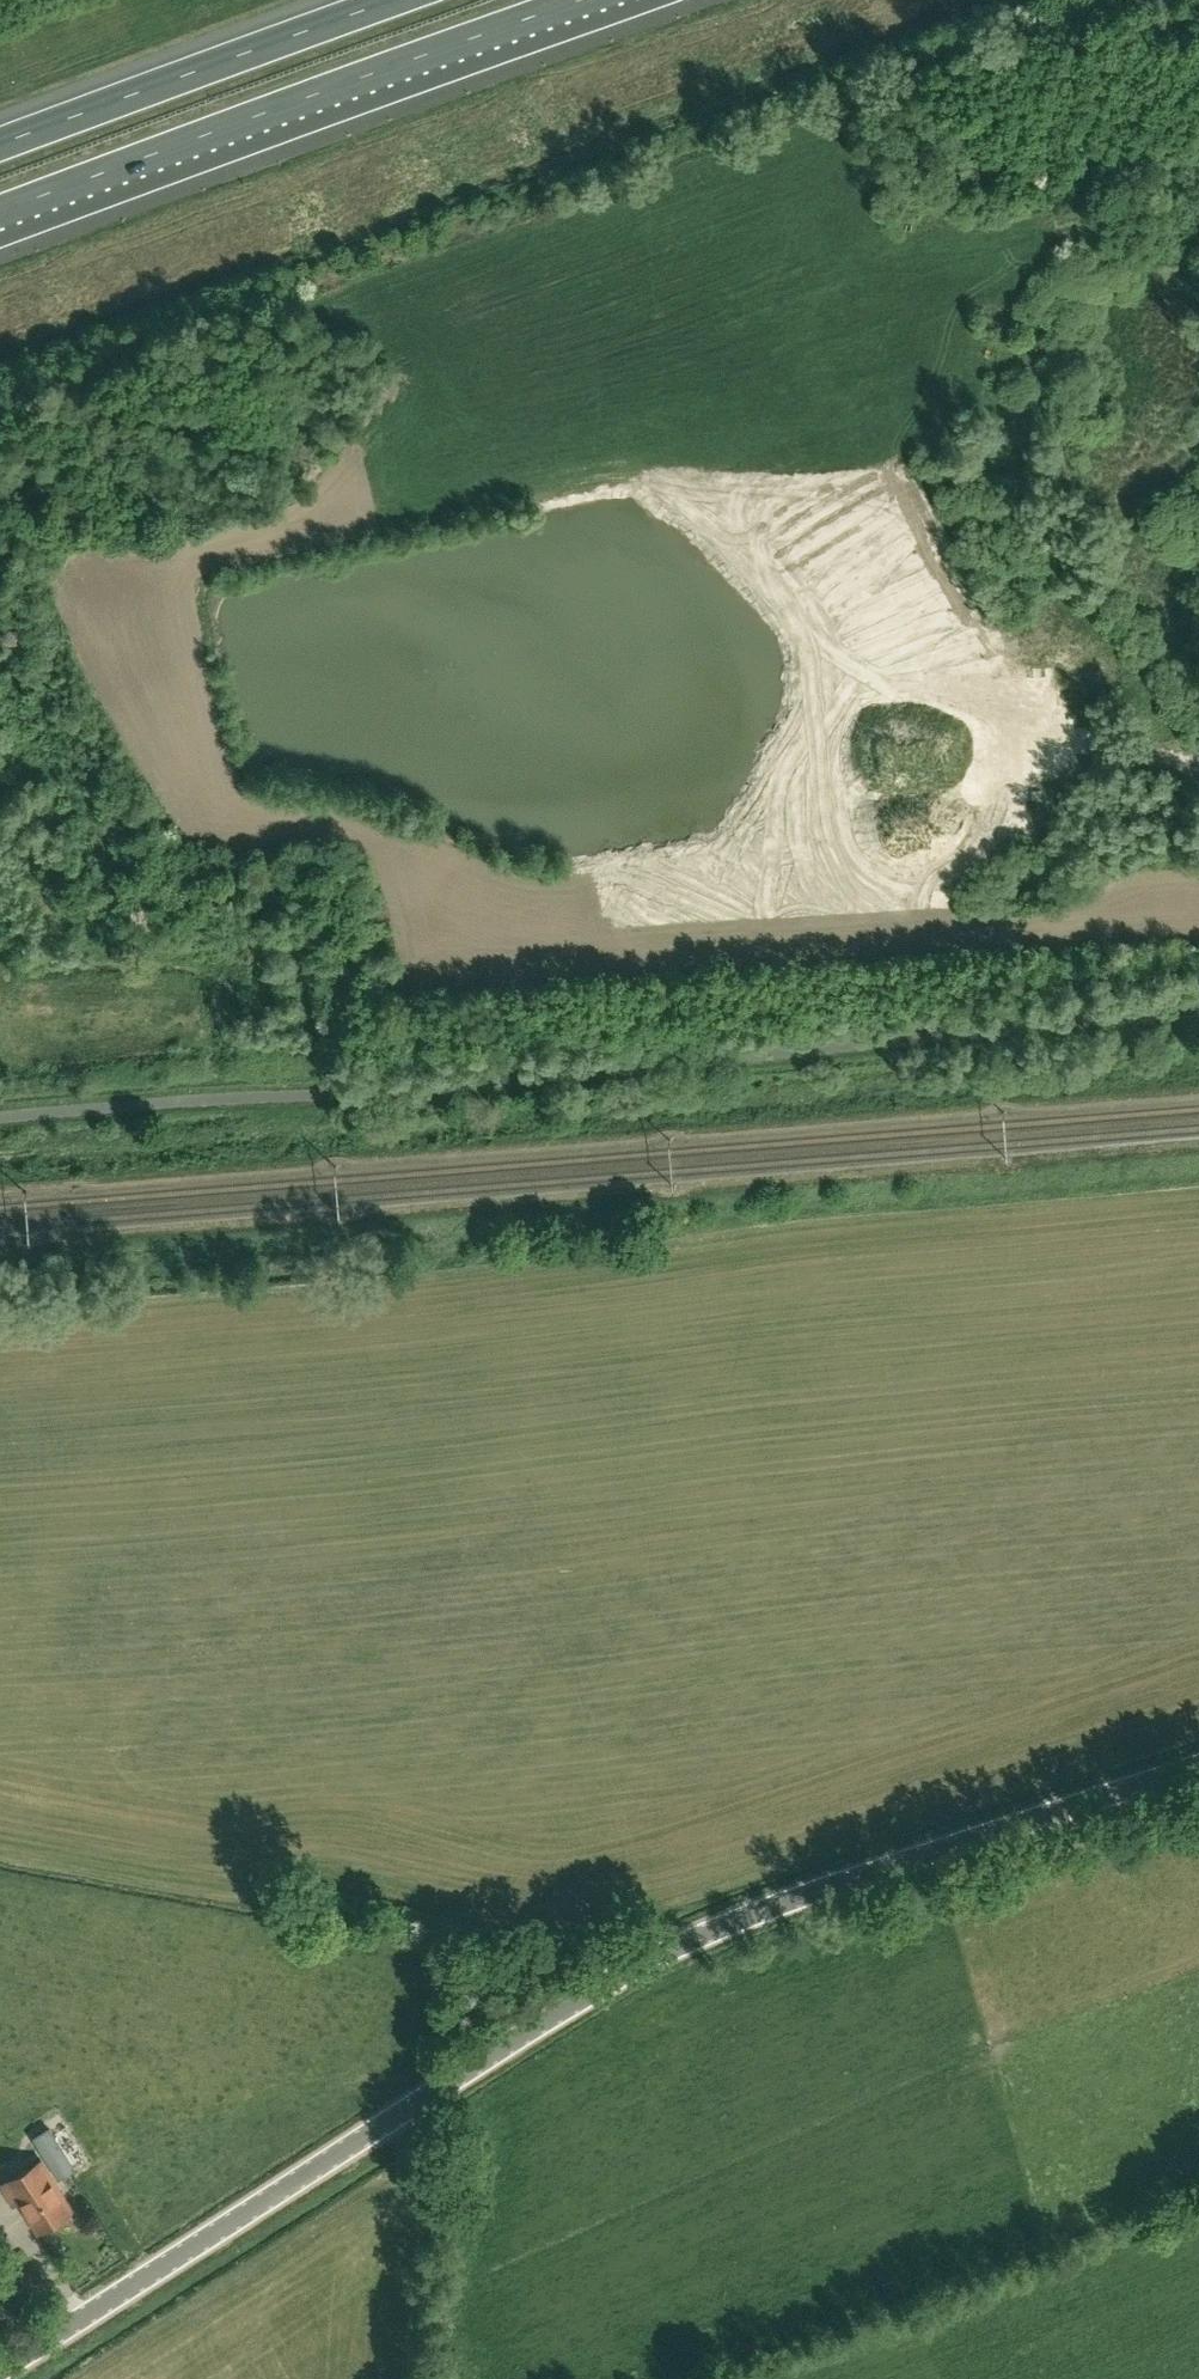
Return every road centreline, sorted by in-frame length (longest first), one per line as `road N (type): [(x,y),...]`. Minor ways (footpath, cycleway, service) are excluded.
road 1 (unclassified): [(0,2370),(482,2059),(692,1935),(1198,1763)]
road 2 (motorway): [(0,212),(579,0)]
road 3 (motorway): [(401,0),(0,148)]

